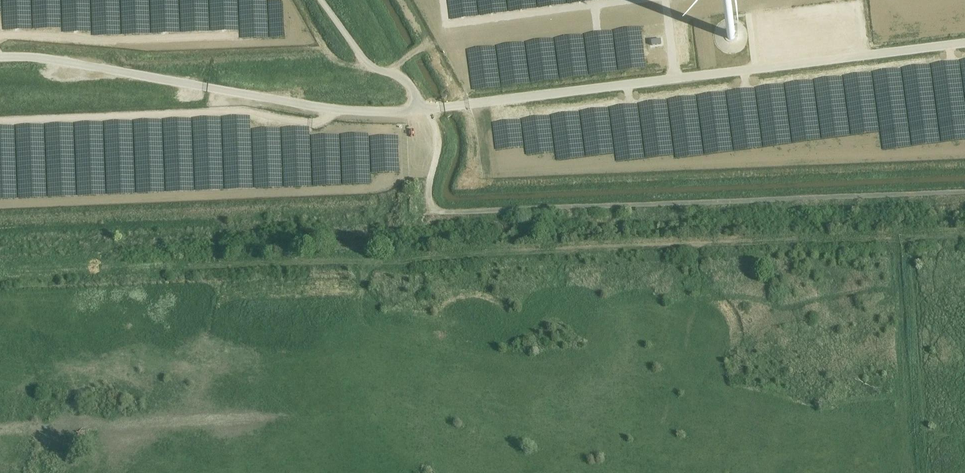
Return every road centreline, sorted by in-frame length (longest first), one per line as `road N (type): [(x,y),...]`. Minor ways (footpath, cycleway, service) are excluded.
road 1 (track): [(964,43),(401,112),(325,109),(0,57)]
road 2 (unclassified): [(964,192),(440,209),(428,193),(435,124),(413,88),(365,62),(320,0)]

